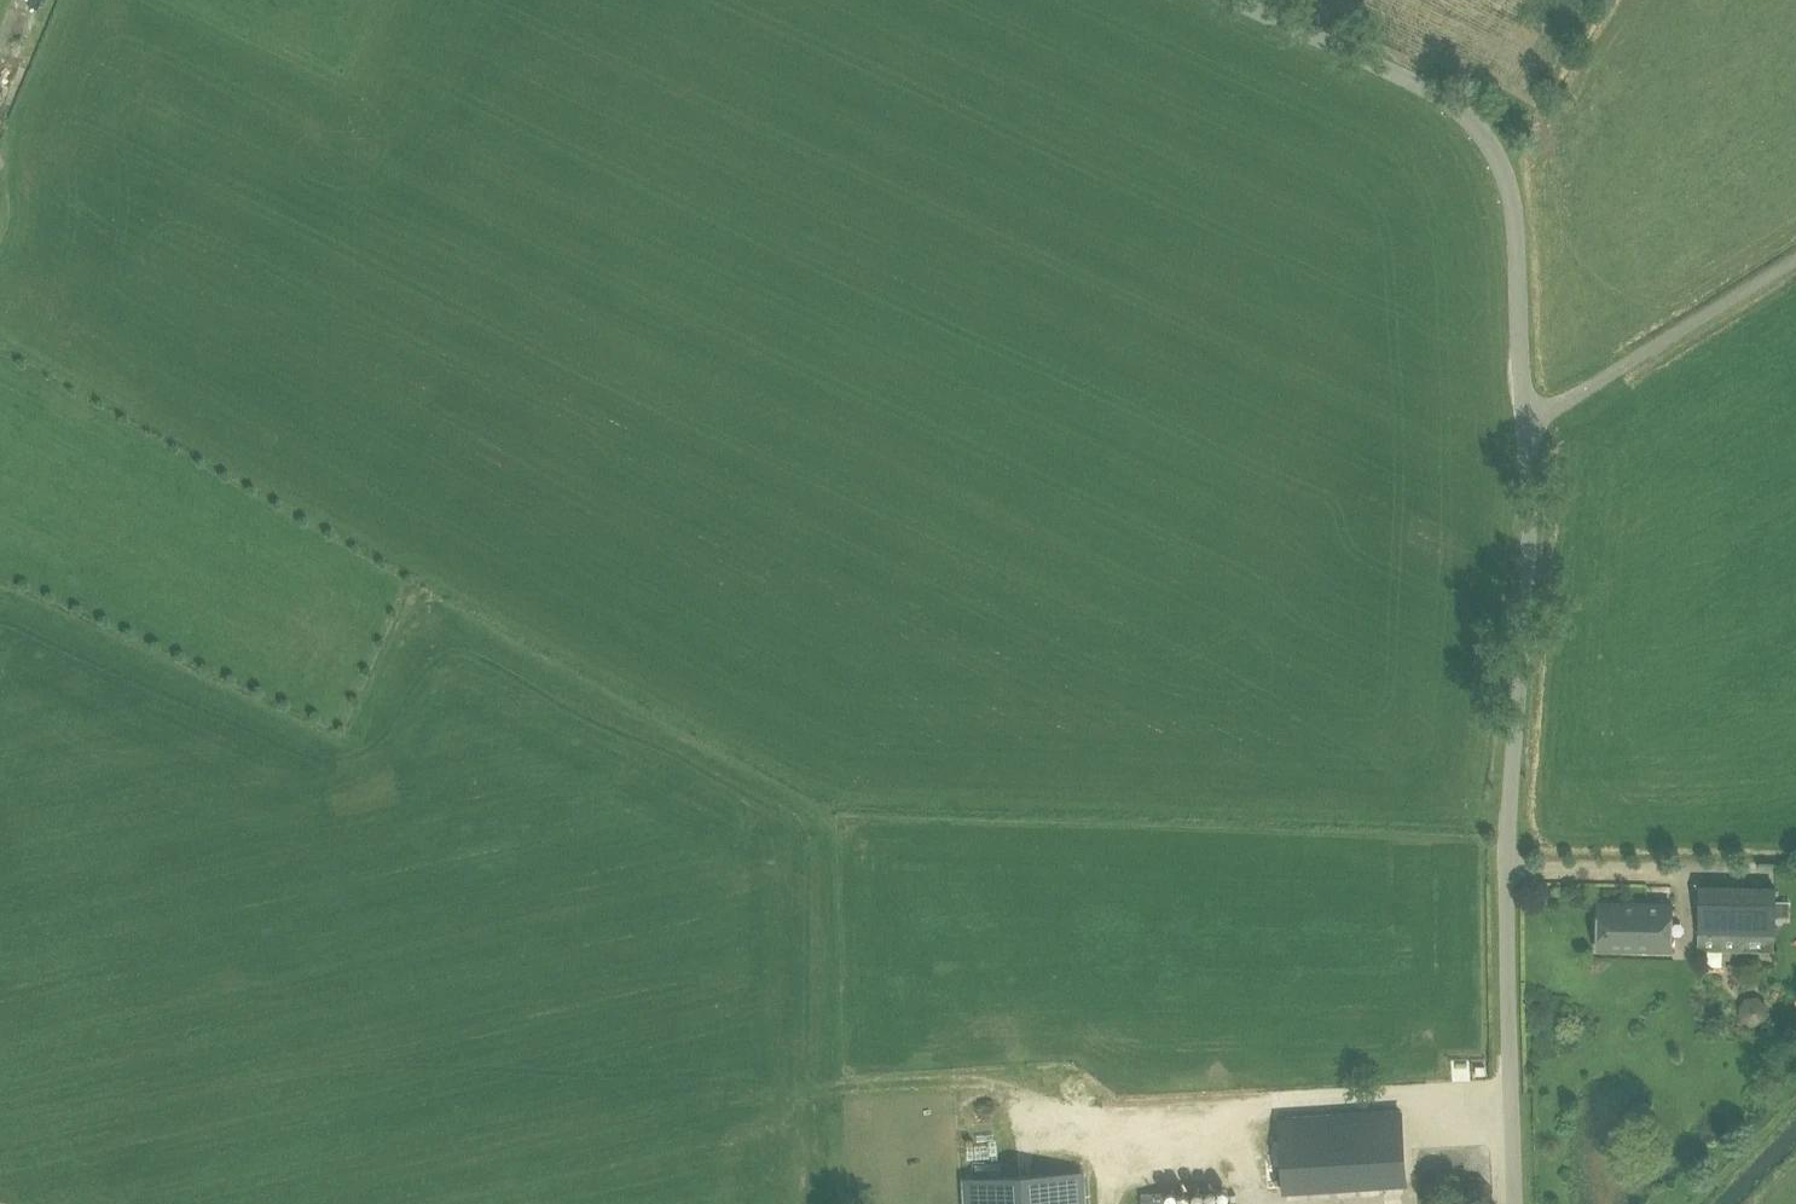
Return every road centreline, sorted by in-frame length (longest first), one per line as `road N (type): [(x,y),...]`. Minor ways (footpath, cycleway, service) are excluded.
road 1 (unclassified): [(1513,1203),(1506,838),(1530,585),(1513,209),(1499,163),(1467,118),(1410,81),(1232,0)]

